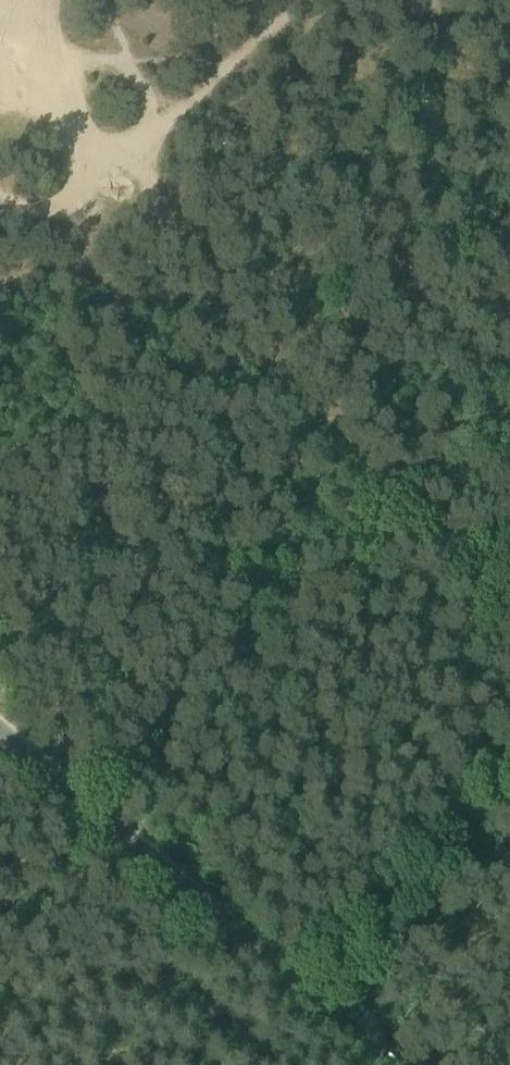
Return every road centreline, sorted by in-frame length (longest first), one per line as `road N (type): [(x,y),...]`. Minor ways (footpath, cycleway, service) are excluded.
road 1 (track): [(460,481),(438,486),(394,475),(187,290),(0,1)]
road 2 (unclassified): [(391,1064),(0,731)]
road 3 (track): [(325,1004),(377,926),(509,780)]

